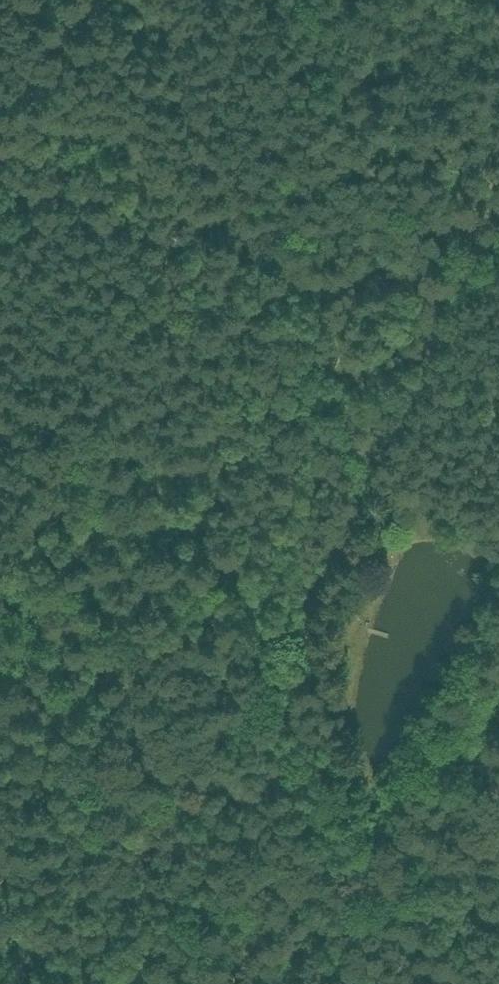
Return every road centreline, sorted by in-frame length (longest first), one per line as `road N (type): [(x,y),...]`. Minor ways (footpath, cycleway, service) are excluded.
road 1 (track): [(498,899),(353,866),(307,714),(365,458),(498,283)]
road 2 (track): [(365,458),(122,0)]

